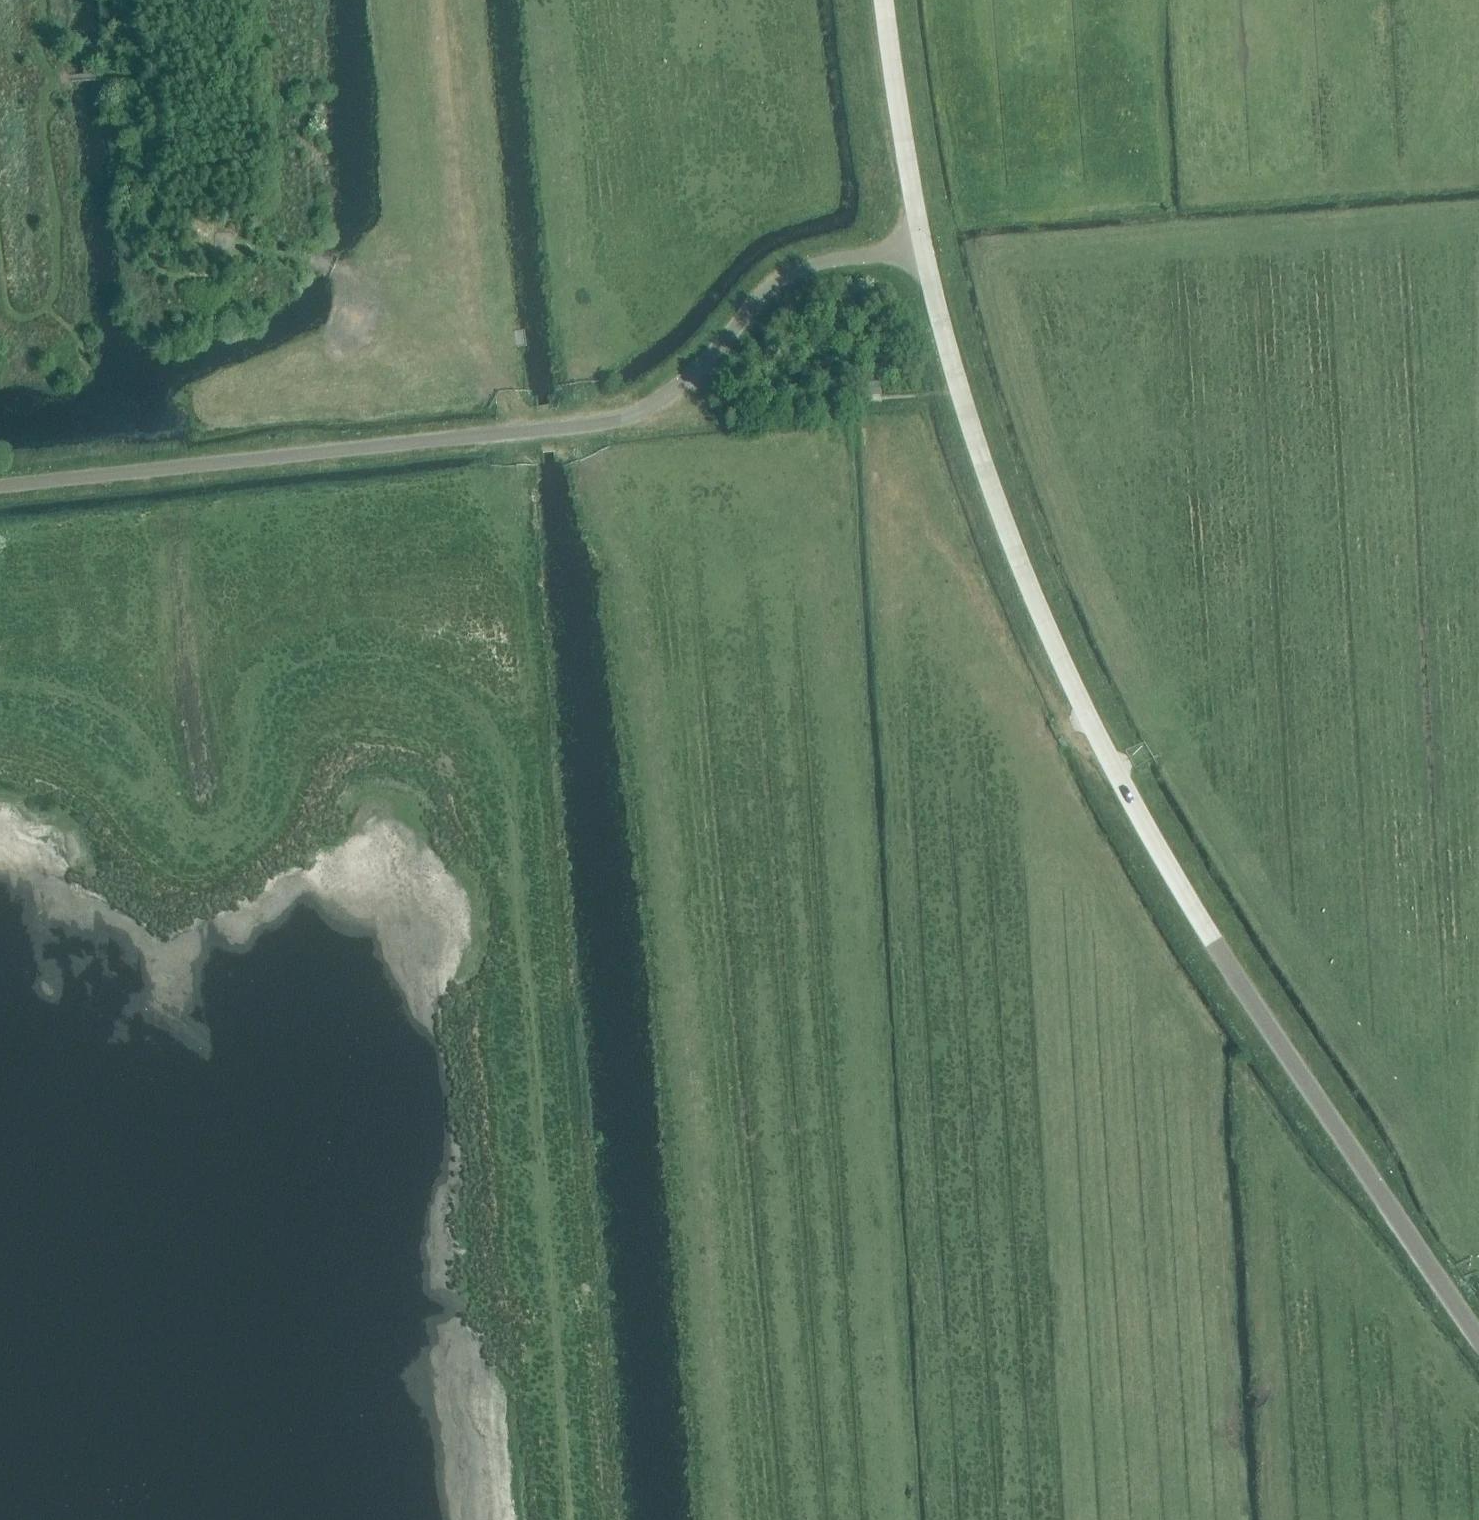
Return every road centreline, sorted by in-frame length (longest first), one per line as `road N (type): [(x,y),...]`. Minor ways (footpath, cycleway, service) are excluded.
road 1 (tertiary): [(923,249),(978,452),(1087,716),(1241,987),(1478,1338)]
road 2 (unclassified): [(0,486),(590,425),(636,413),(707,363),(773,286),(853,256),(923,249)]
road 3 (tertiary): [(923,249),(887,0)]

